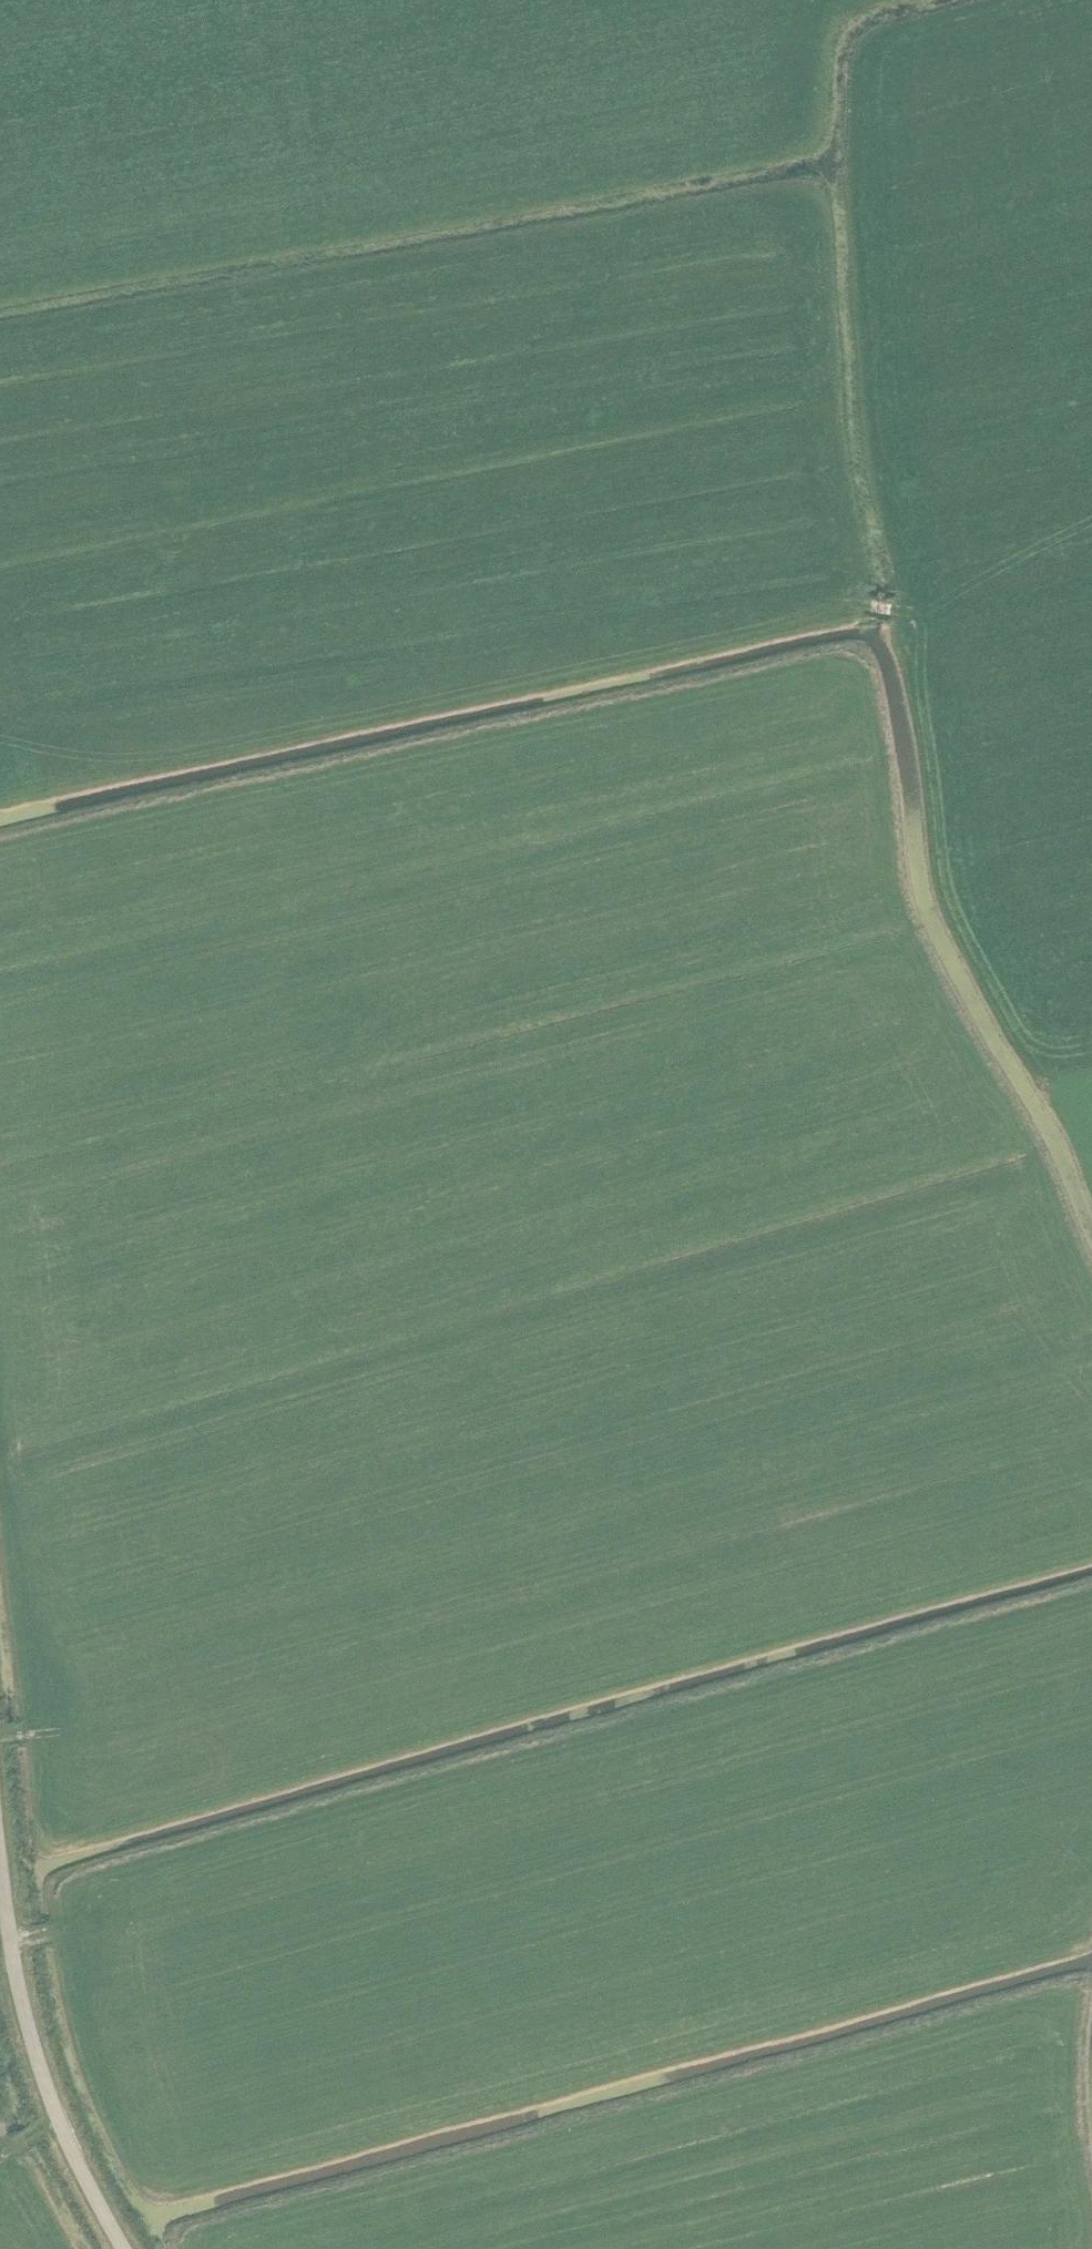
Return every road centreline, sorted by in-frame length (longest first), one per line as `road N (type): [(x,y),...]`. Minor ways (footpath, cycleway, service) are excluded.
road 1 (tertiary): [(123,2248),(62,2130),(36,2056),(0,1867)]

